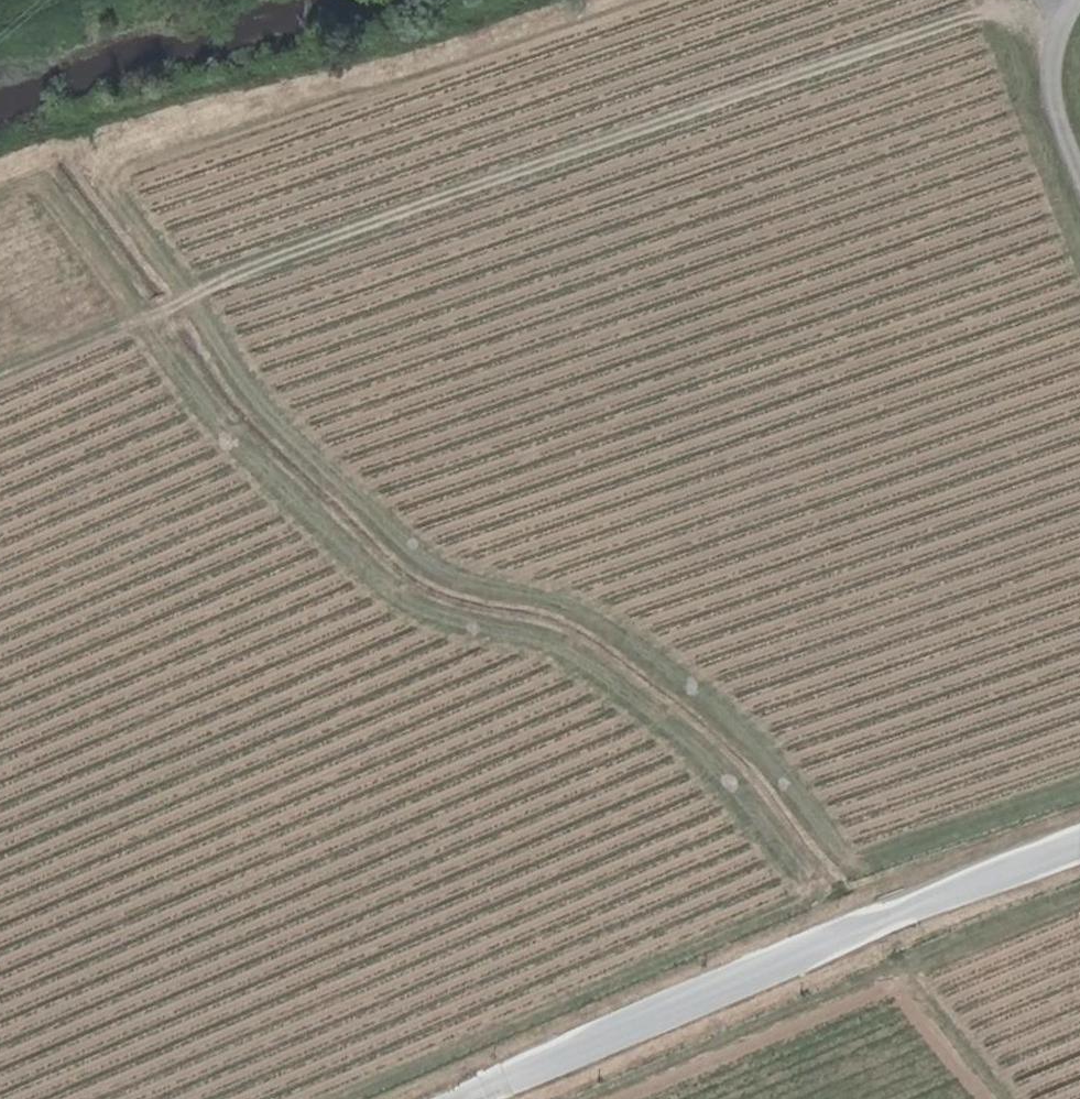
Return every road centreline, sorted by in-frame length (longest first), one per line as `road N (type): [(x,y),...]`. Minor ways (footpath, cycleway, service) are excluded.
road 1 (unclassified): [(456,1098),(900,907),(1079,841)]

